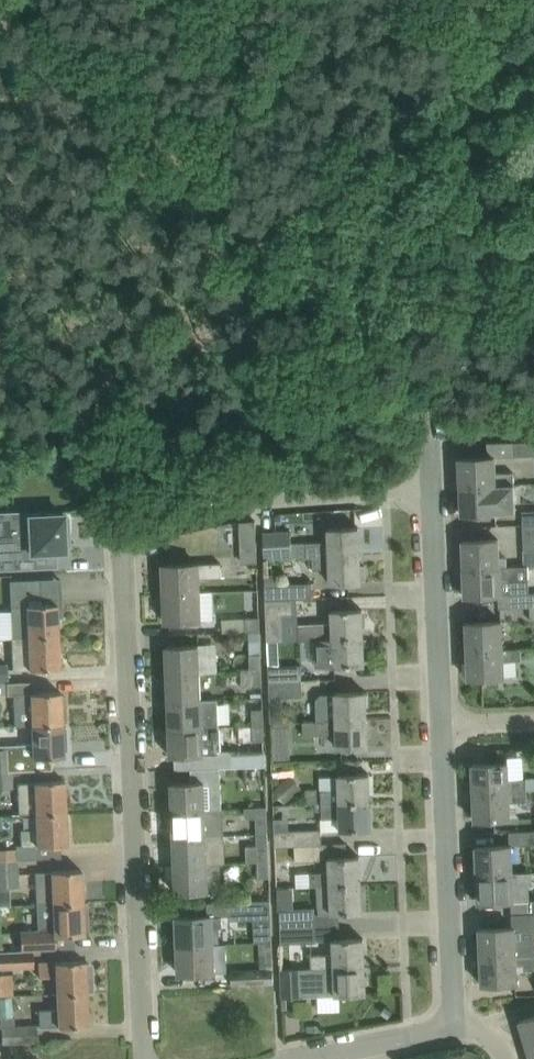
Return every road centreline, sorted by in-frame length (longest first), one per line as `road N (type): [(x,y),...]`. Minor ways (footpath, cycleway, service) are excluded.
road 1 (residential): [(144,1058),(127,535),(147,524),(267,499),(440,493)]
road 2 (residential): [(458,1026),(445,724)]
road 3 (residential): [(445,724),(440,493)]
road 4 (residential): [(296,1058),(458,1026)]

